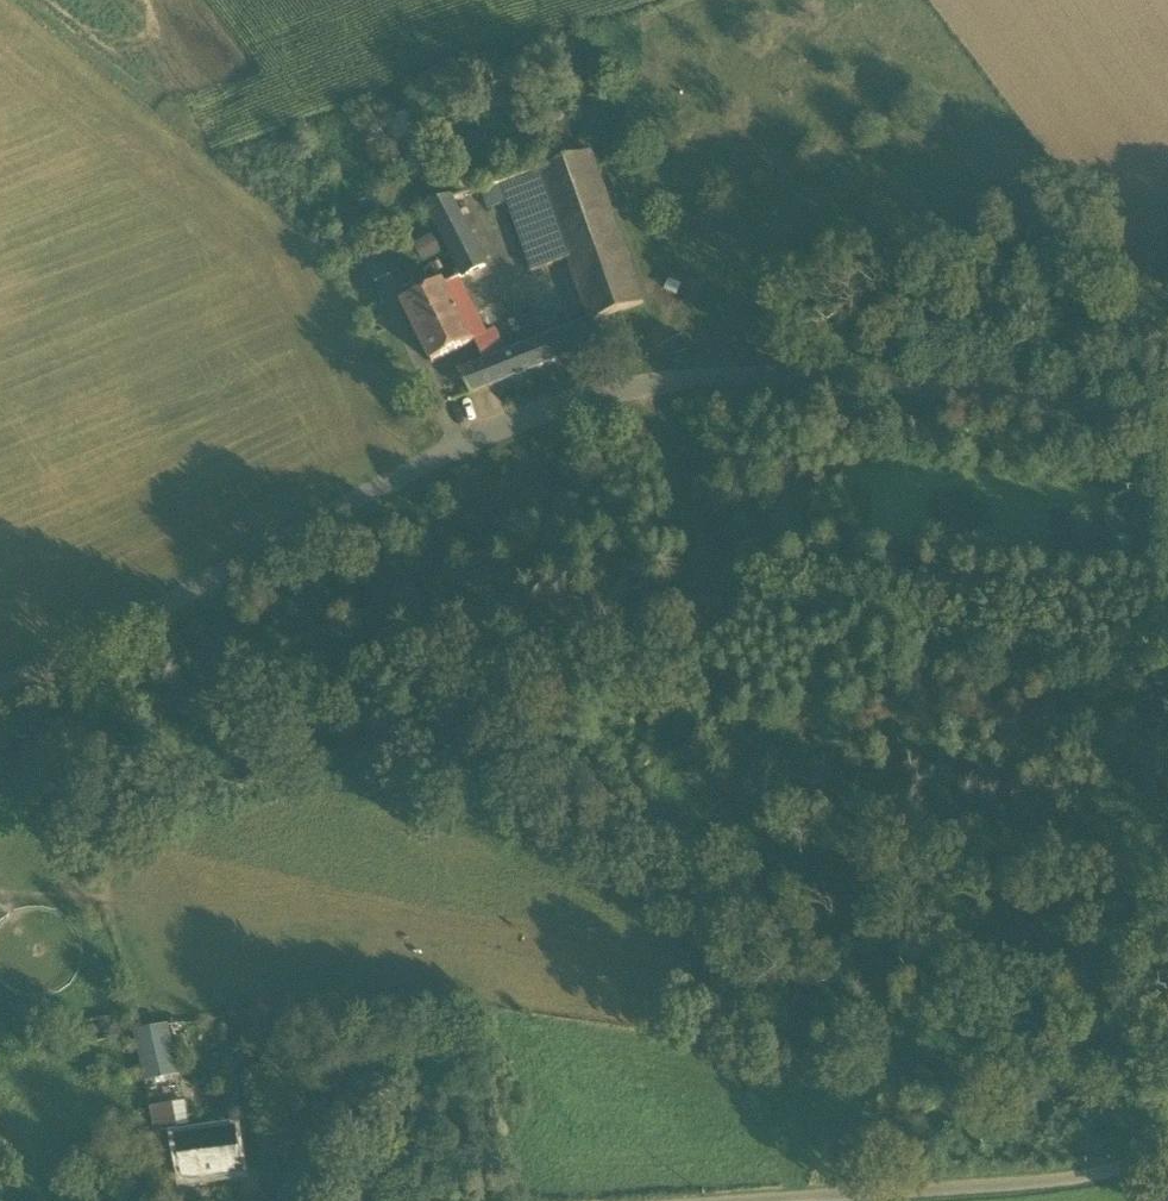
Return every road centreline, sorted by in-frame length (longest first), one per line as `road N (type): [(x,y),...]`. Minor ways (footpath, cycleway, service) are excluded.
road 1 (residential): [(1167,418),(797,372),(622,383),(436,453),(0,684)]
road 2 (track): [(1155,1158),(1092,1104),(741,991),(685,936),(660,821),(698,627),(699,575),(687,491),(622,383)]
road 3 (unclassified): [(1167,1158),(1086,1179),(756,1200)]

